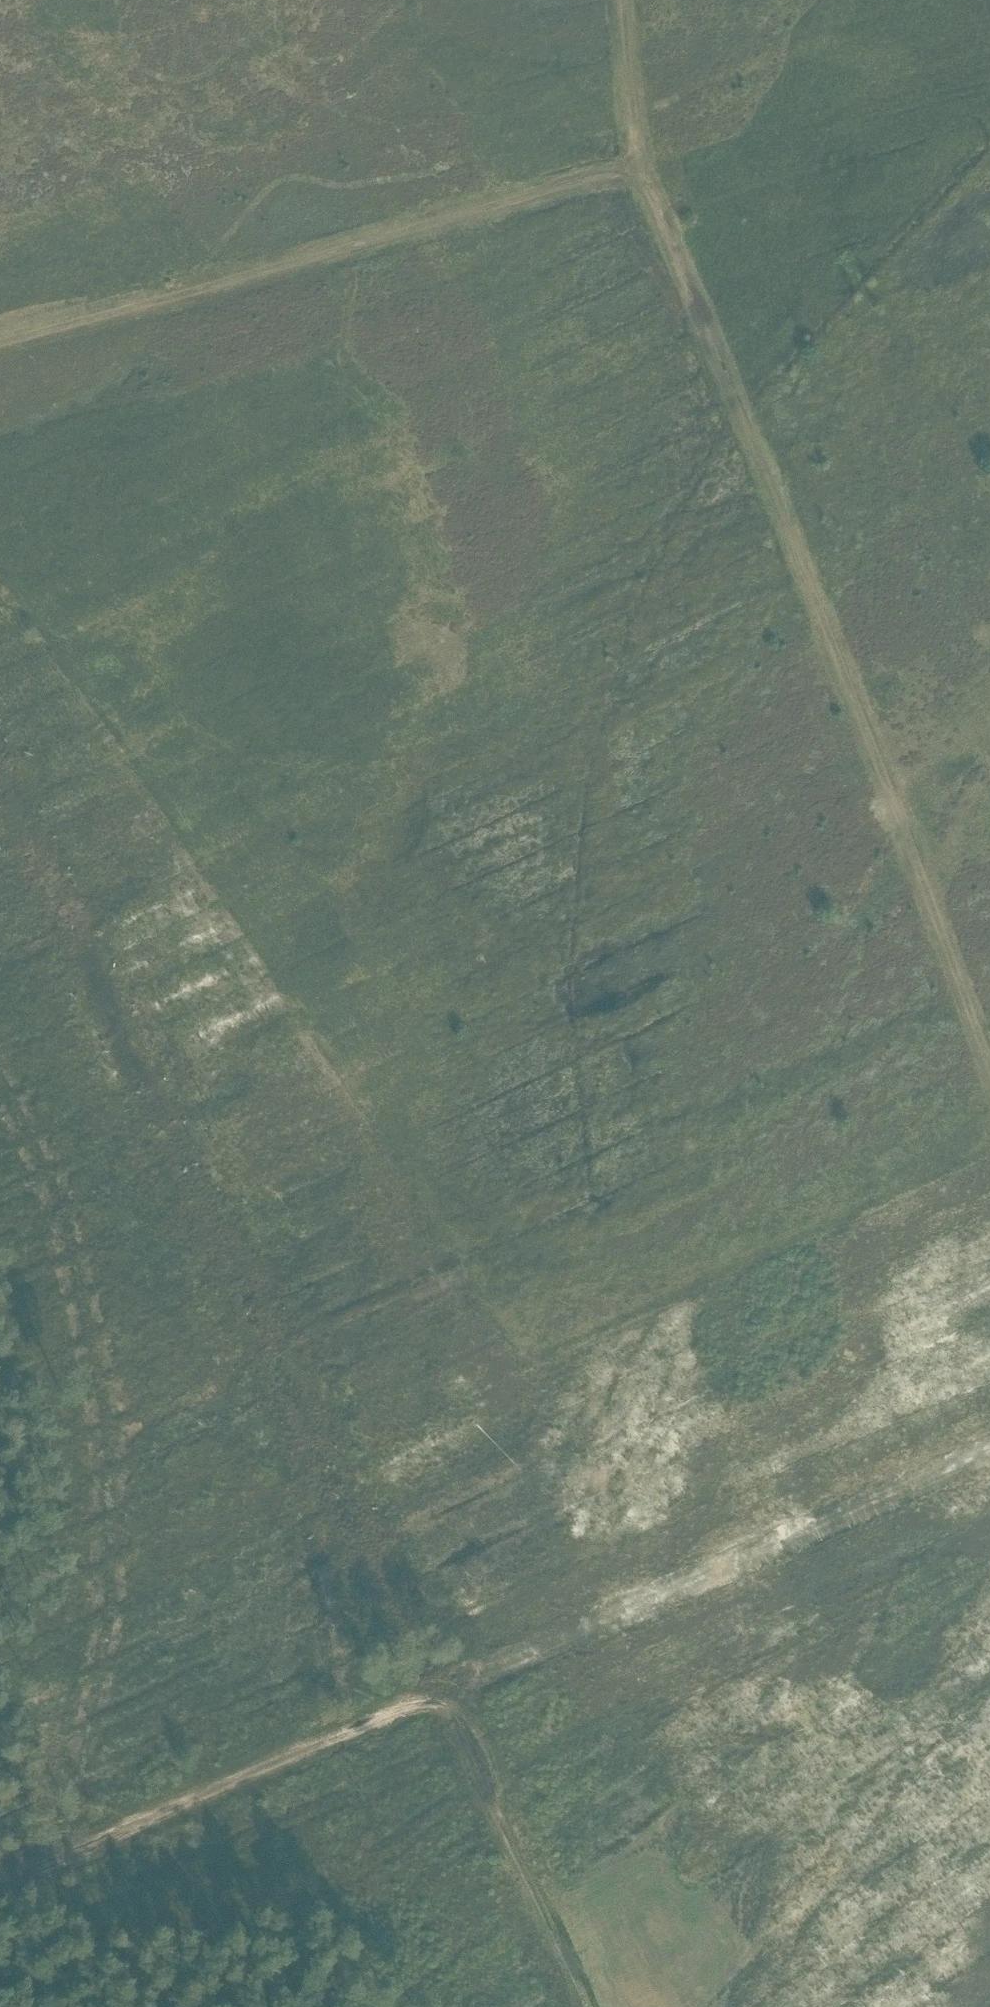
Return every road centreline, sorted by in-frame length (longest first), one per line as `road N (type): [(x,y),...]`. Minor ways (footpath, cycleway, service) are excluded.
road 1 (track): [(0,1883),(417,1705),(570,2006)]

